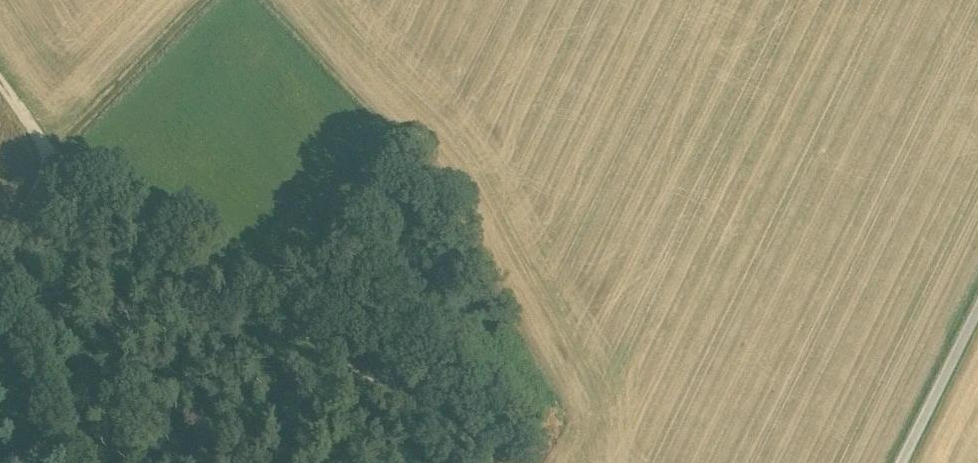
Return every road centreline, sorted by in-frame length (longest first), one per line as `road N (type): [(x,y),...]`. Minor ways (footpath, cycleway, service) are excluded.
road 1 (track): [(507,462),(113,204),(29,126),(0,85)]
road 2 (track): [(212,0),(62,160)]
road 3 (track): [(898,462),(977,300)]
road 4 (track): [(0,276),(61,183),(62,160)]

